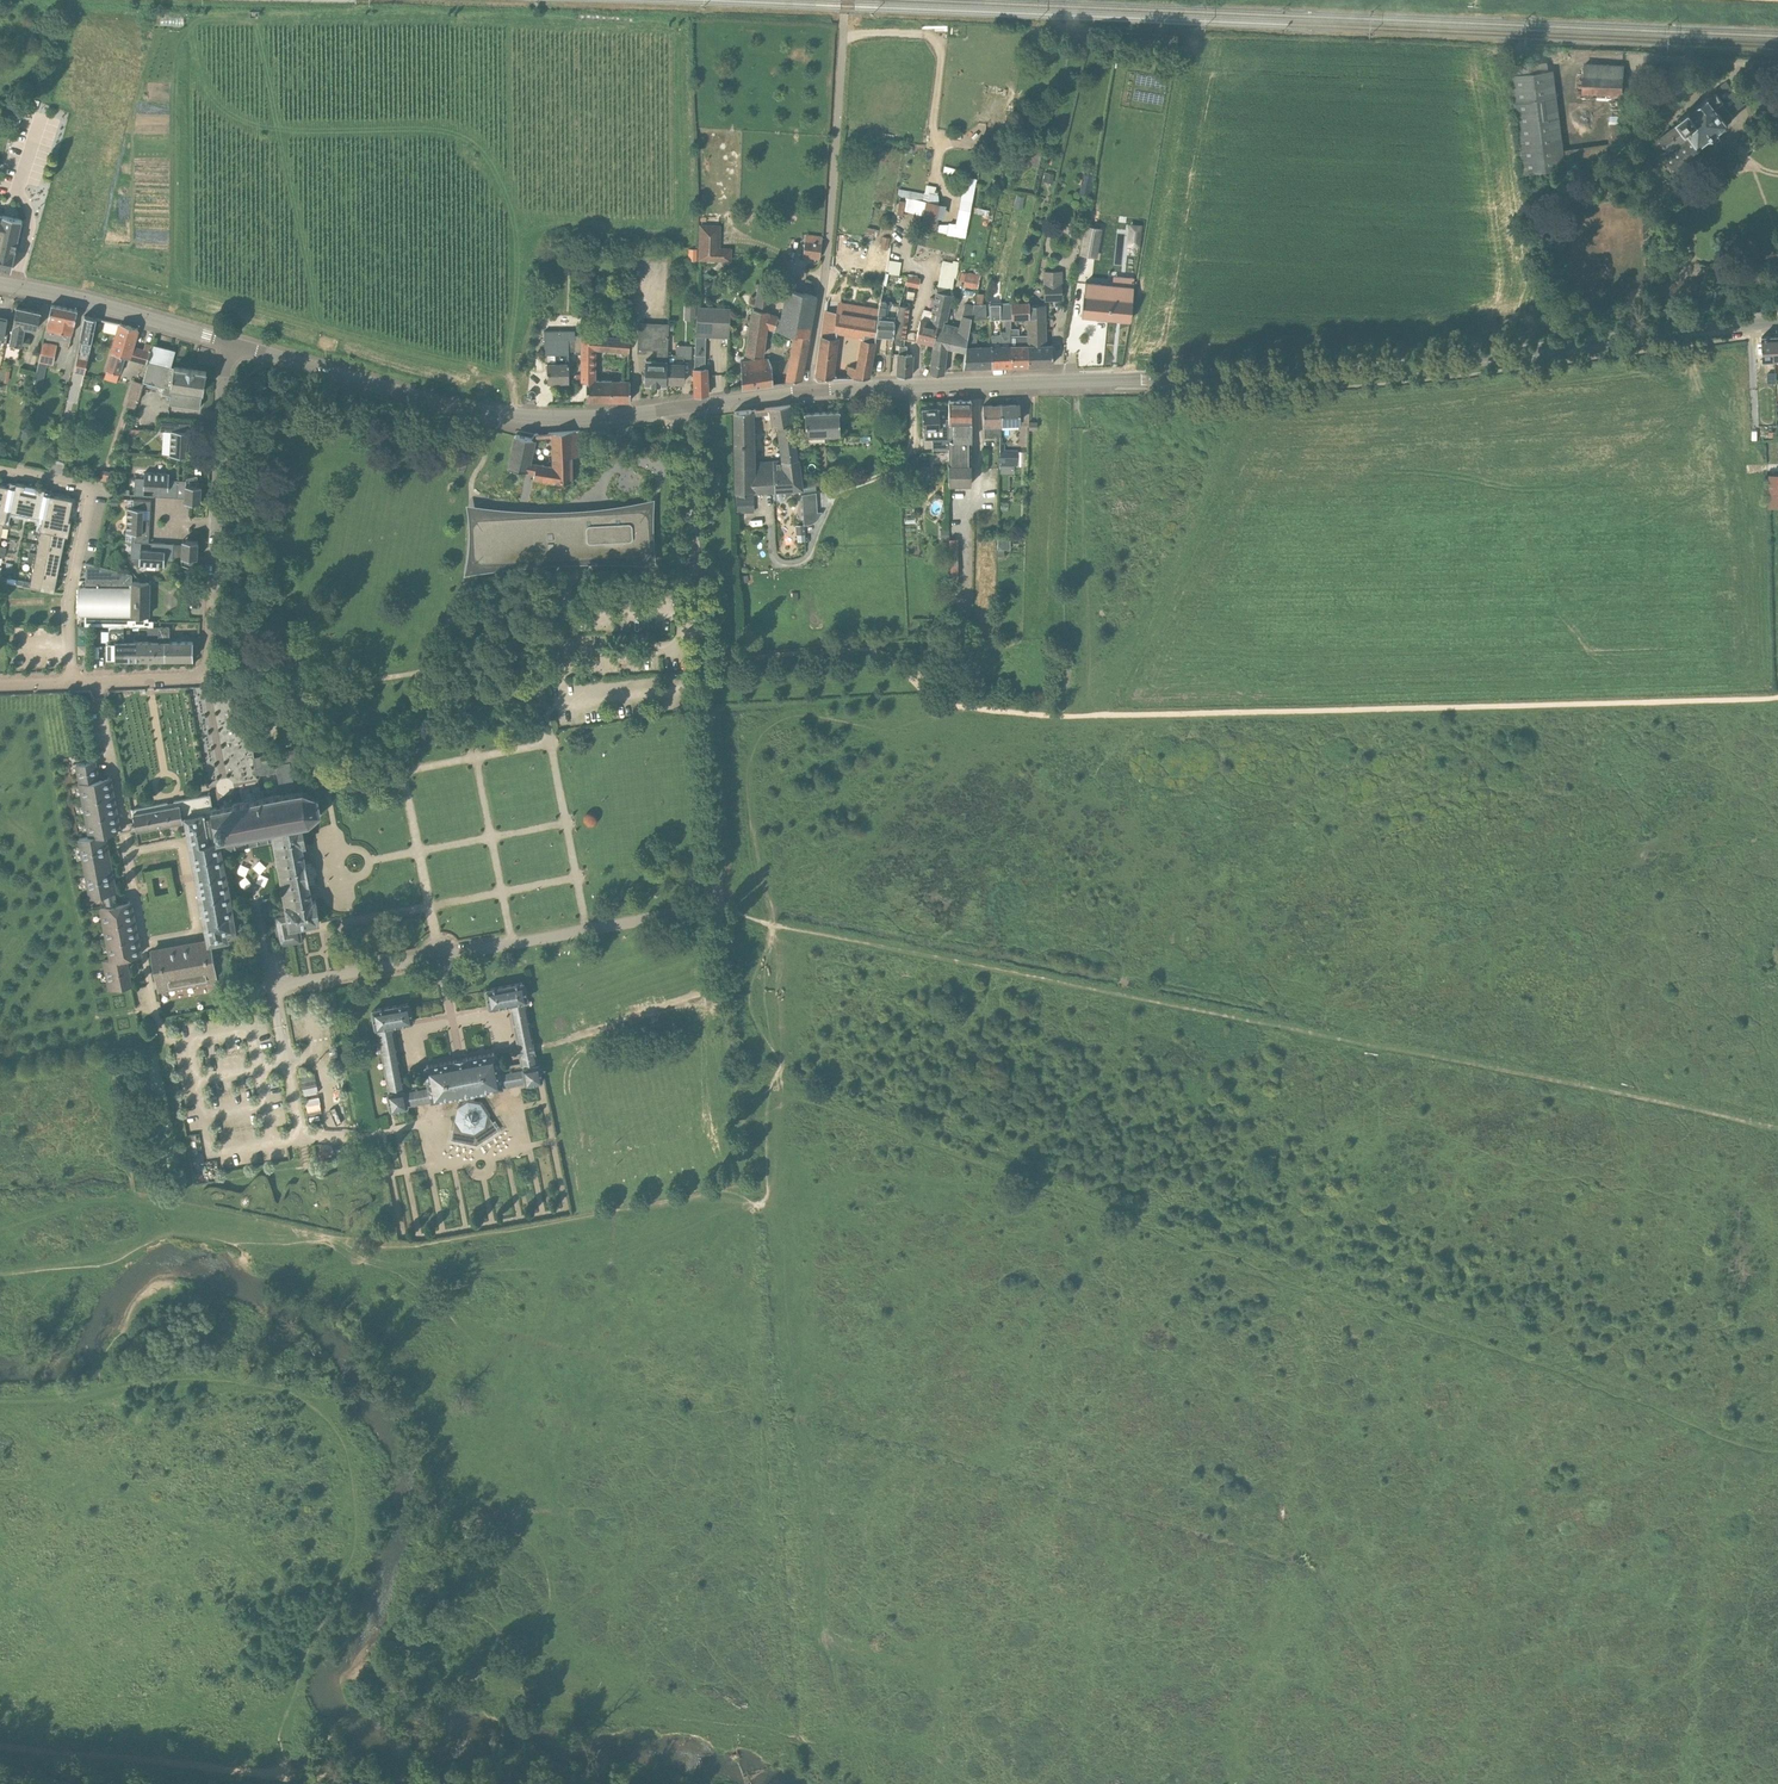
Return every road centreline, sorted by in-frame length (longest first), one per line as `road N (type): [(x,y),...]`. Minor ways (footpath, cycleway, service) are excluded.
road 1 (tertiary): [(1777,319),(1438,364),(1159,379)]
road 2 (unclassified): [(686,408),(714,904)]
road 3 (tertiary): [(686,408),(566,418),(487,413),(234,344)]
road 4 (unclassified): [(808,391),(829,238),(846,0)]
road 5 (tertiary): [(808,391),(1159,379)]
road 6 (unclassified): [(305,1777),(0,1747)]
road 7 (residential): [(0,467),(90,489),(69,605),(72,682)]
road 8 (residential): [(72,682),(202,673),(213,522)]
road 9 (track): [(714,904),(715,985),(534,1048)]
road 10 (tertiary): [(234,344),(0,283)]
road 11 (track): [(782,1105),(812,1102),(1006,1173)]
road 12 (residential): [(213,522),(234,344)]
road 13 (tertiary): [(808,391),(686,408)]

